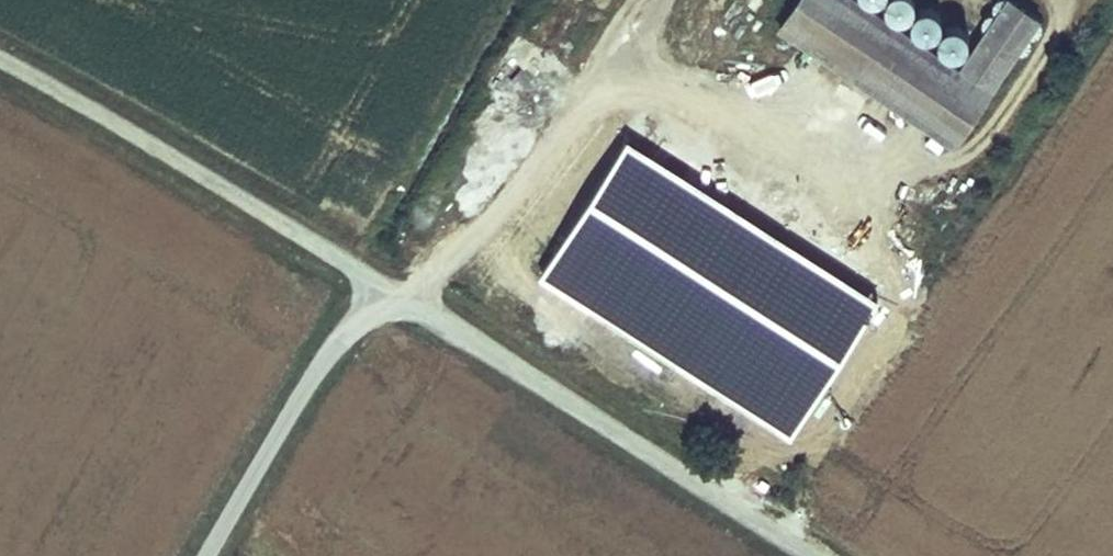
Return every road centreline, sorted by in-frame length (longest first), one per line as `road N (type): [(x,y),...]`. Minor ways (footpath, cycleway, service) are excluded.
road 1 (unclassified): [(817,555),(374,283)]
road 2 (unclassified): [(374,283),(0,65)]
road 3 (unclassified): [(374,283),(207,555)]

